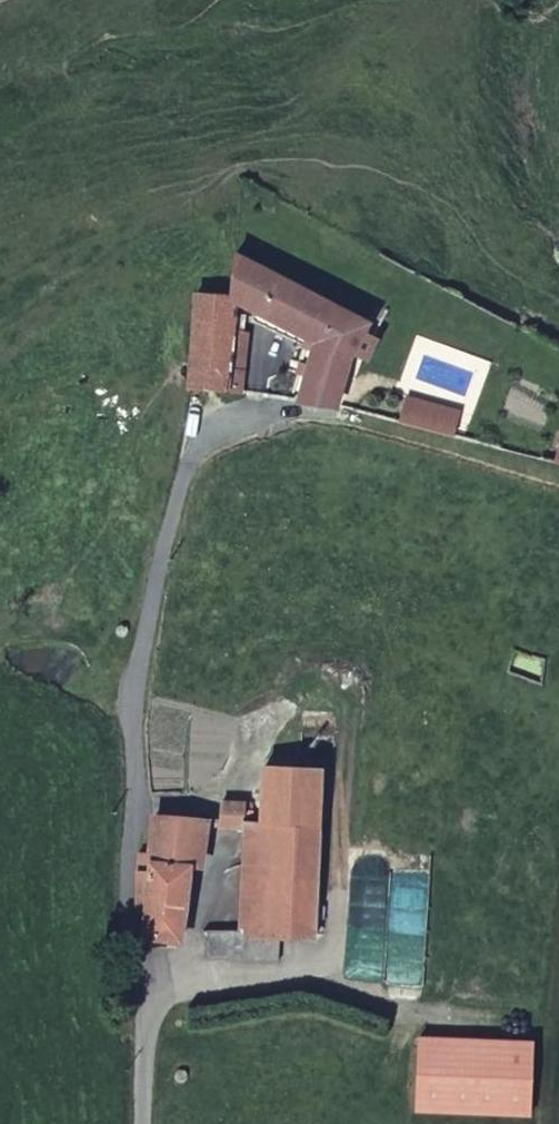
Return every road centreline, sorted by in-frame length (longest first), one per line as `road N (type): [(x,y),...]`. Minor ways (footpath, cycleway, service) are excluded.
road 1 (unclassified): [(334,414),(284,410),(243,424),(210,442),(187,469),(134,713),(130,931),(146,1034),(143,1123)]
road 2 (track): [(144,658),(87,641),(0,637)]

